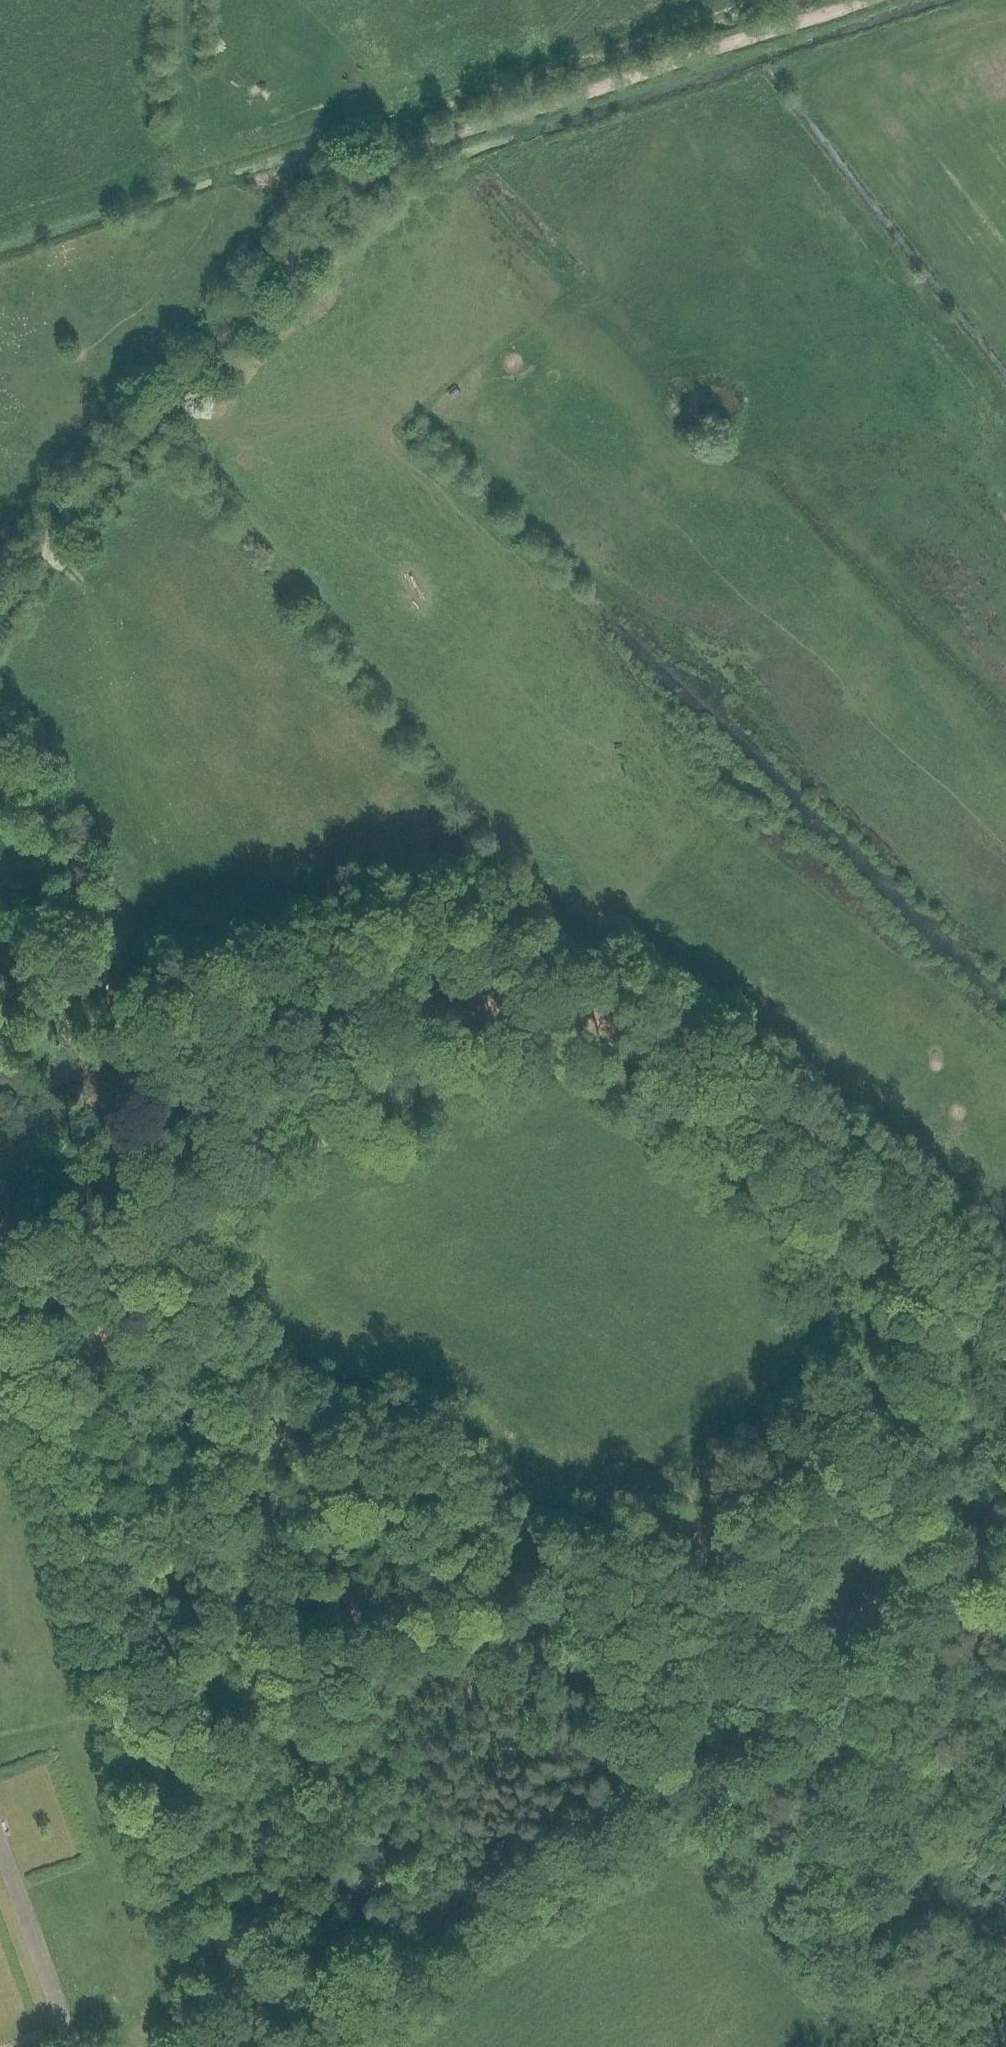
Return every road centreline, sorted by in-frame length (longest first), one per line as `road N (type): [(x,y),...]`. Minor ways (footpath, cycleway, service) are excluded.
road 1 (track): [(0,593),(388,163),(860,0)]
road 2 (track): [(34,1399),(174,1862),(263,2046)]
road 3 (track): [(34,1399),(82,1328),(94,1290),(114,1267),(153,1253)]

